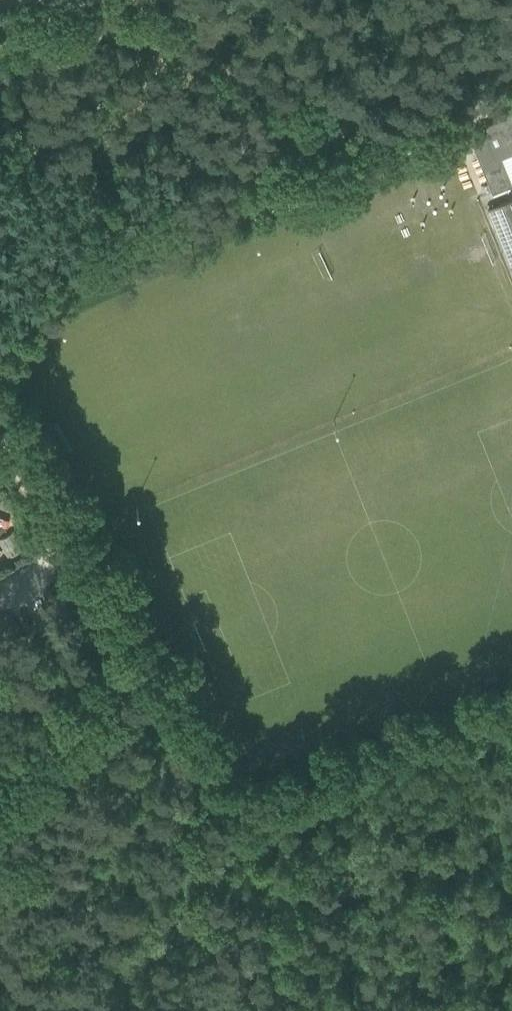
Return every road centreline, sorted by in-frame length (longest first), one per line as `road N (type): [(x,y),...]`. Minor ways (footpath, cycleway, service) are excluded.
road 1 (track): [(291,1010),(259,879),(223,811),(106,649)]
road 2 (unclassified): [(198,154),(0,328)]
road 3 (unclassified): [(511,92),(274,142)]
road 4 (track): [(106,649),(0,434)]
road 5 (track): [(0,824),(77,733),(102,680),(106,649)]
road 6 (unclassified): [(0,148),(198,154)]
road 7 (unclassified): [(274,142),(314,0)]

